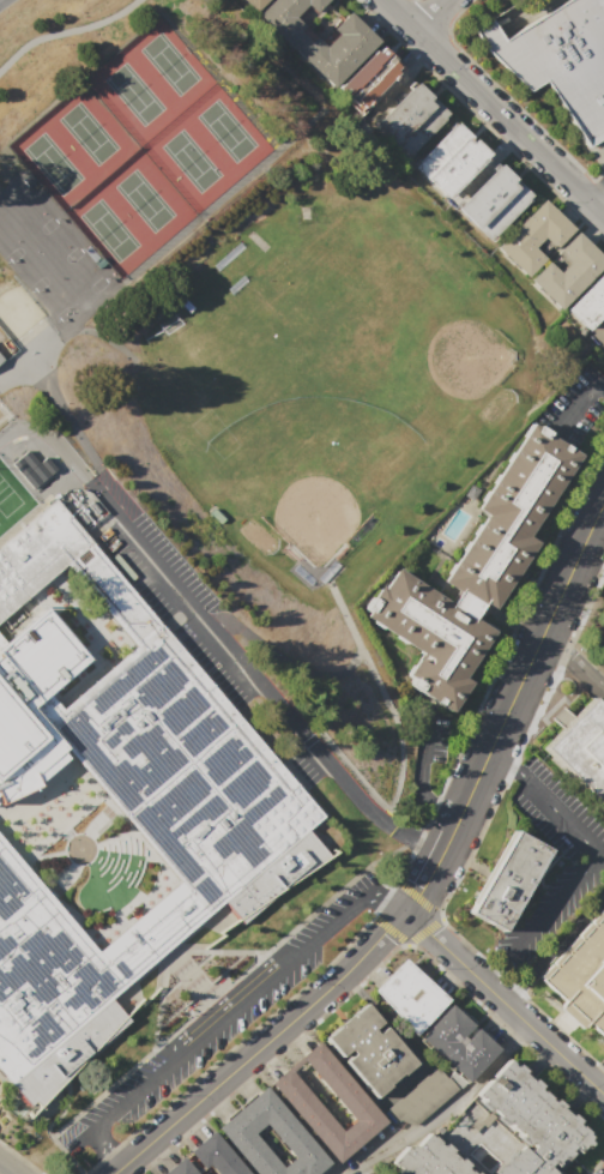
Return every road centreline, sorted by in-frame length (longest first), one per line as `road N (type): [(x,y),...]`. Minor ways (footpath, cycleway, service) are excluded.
road 1 (residential): [(403,914),(327,992),(111,1173)]
road 2 (residential): [(603,498),(457,824)]
road 3 (secondary): [(383,0),(603,217)]
road 4 (residential): [(603,1096),(403,914)]

